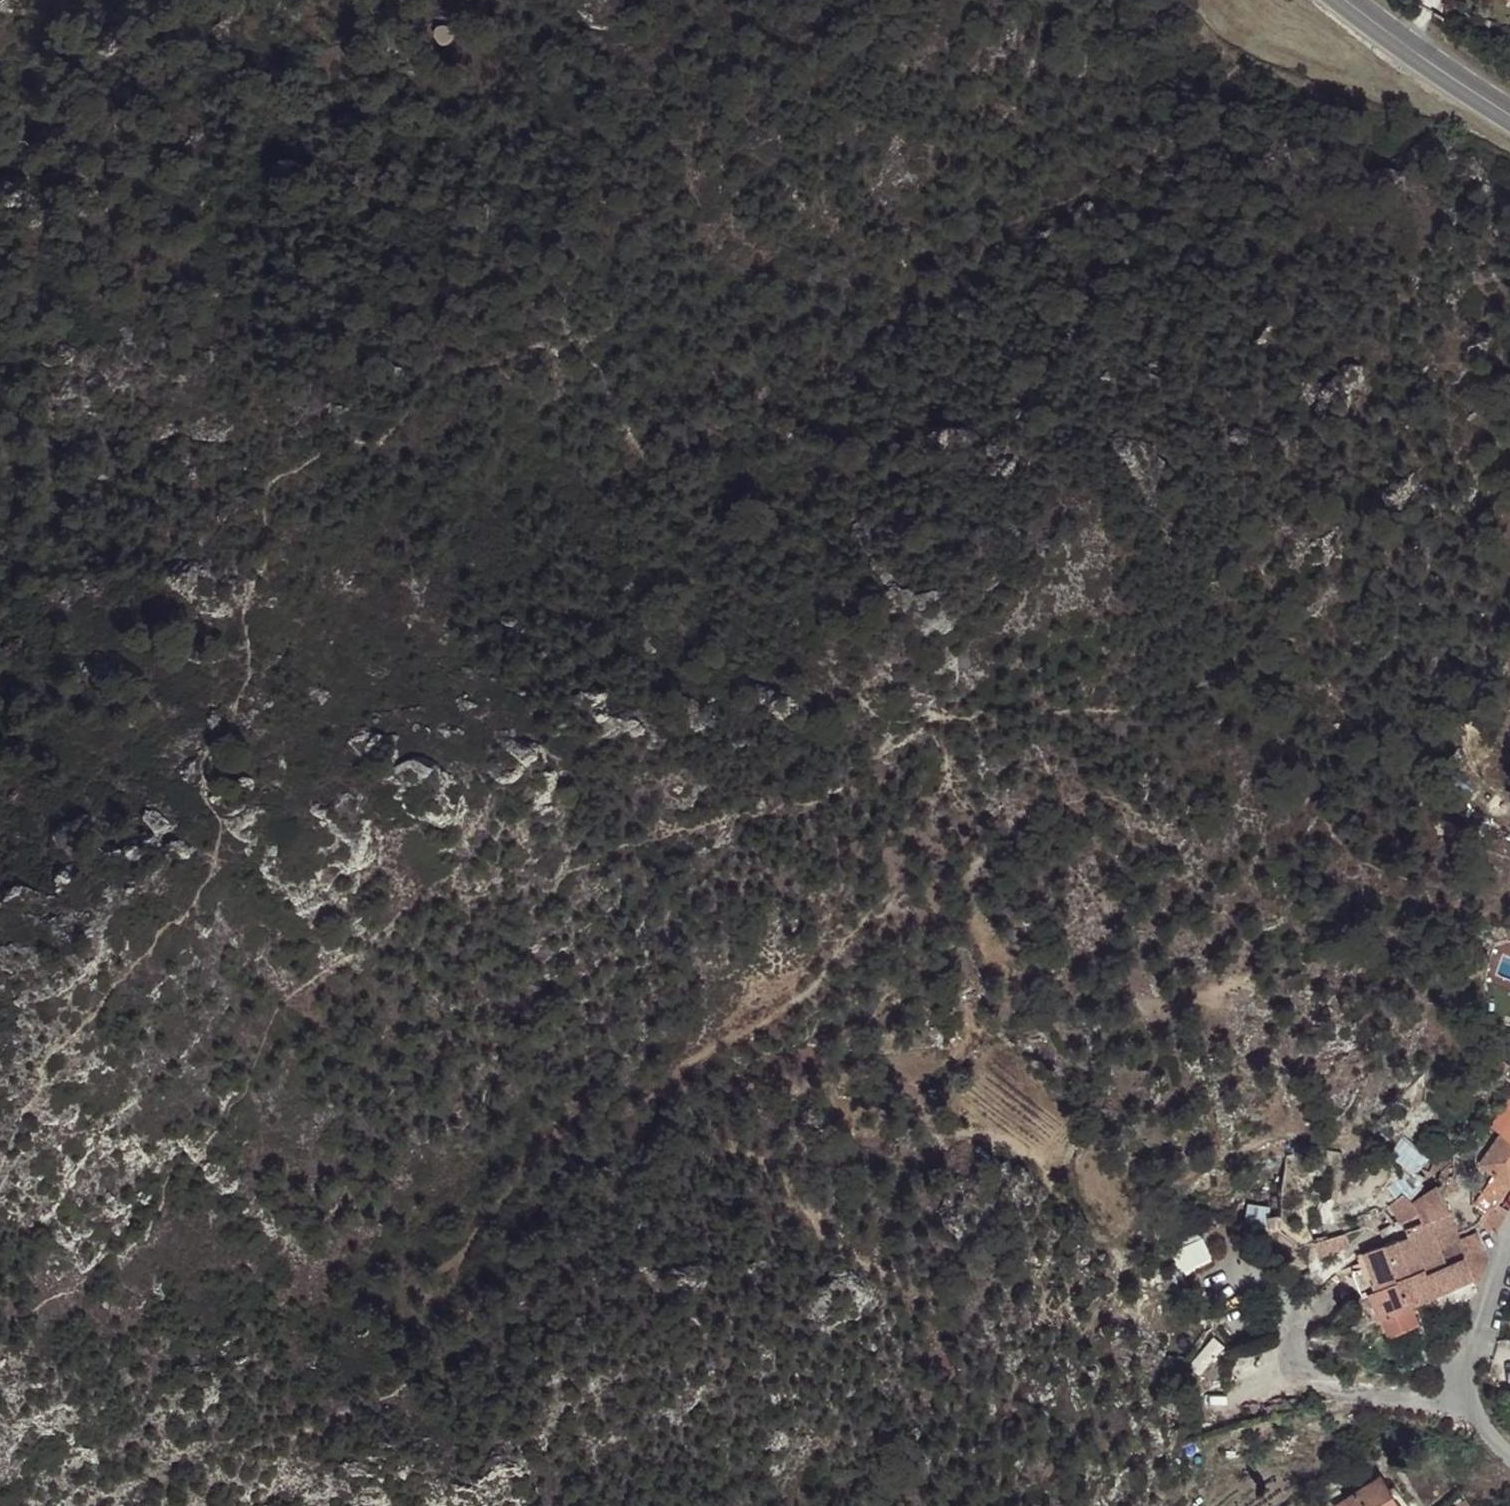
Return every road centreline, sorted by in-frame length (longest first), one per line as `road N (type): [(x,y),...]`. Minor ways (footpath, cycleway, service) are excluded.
road 1 (residential): [(1509,1457),(1485,1428),(1471,1376),(1478,1324),(1509,1237)]
road 2 (primary): [(1343,0),(1509,120)]

